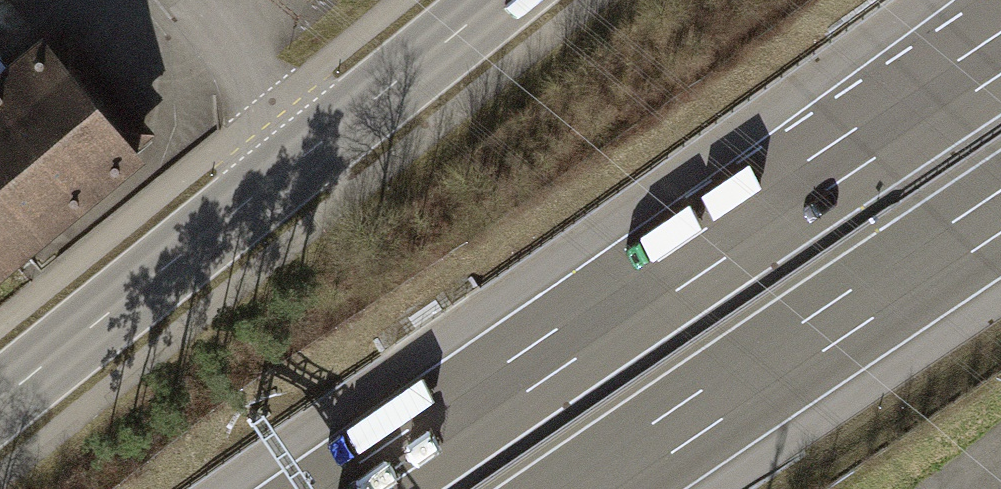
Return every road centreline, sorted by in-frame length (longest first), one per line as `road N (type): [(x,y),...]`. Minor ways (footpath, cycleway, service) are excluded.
road 1 (motorway): [(1000,51),(350,488)]
road 2 (primary): [(0,400),(498,0)]
road 3 (motorway): [(591,488),(1000,214)]
road 4 (track): [(192,0),(310,151)]

